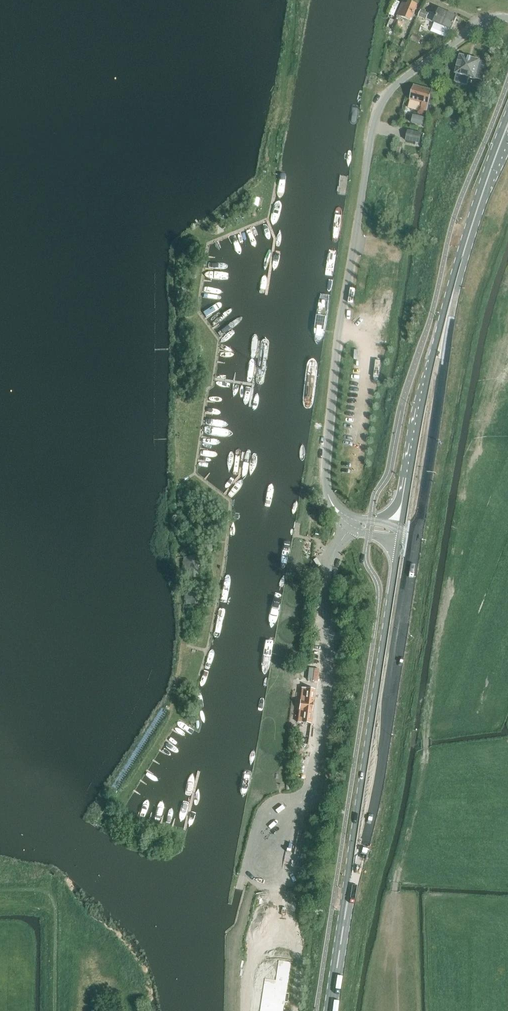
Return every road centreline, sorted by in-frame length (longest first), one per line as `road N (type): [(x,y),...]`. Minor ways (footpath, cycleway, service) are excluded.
road 1 (tertiary): [(507,18),(483,22),(401,80),(374,126),(340,325),(326,477),(333,505),(355,524)]
road 2 (primary): [(348,892),(373,816),(418,532)]
road 3 (primary): [(400,539),(348,892)]
road 4 (primary): [(444,329),(507,123)]
road 5 (primary): [(418,532),(444,329)]
road 6 (primary): [(444,329),(431,357),(402,524)]
road 7 (primary): [(330,1010),(348,892)]

